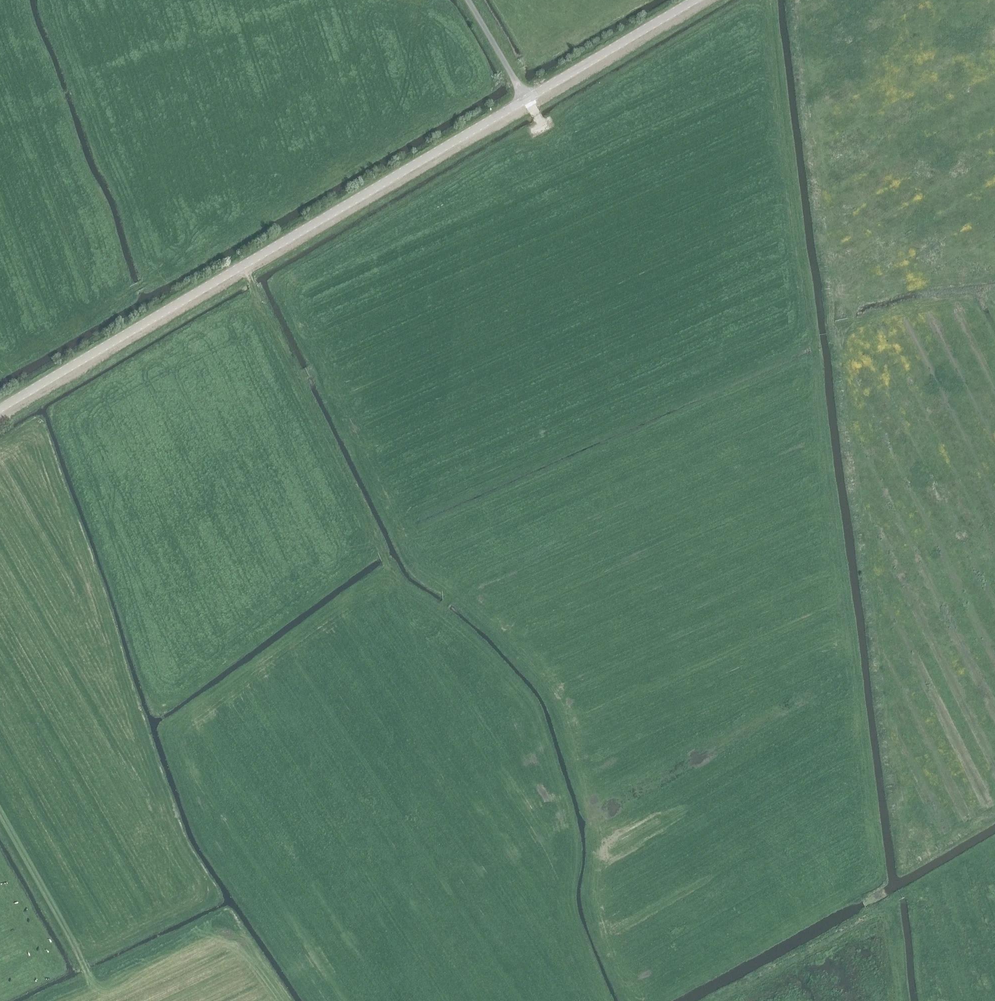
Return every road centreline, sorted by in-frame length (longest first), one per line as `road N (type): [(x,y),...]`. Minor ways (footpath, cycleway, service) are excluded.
road 1 (tertiary): [(0,408),(525,99)]
road 2 (tertiary): [(525,99),(694,0)]

